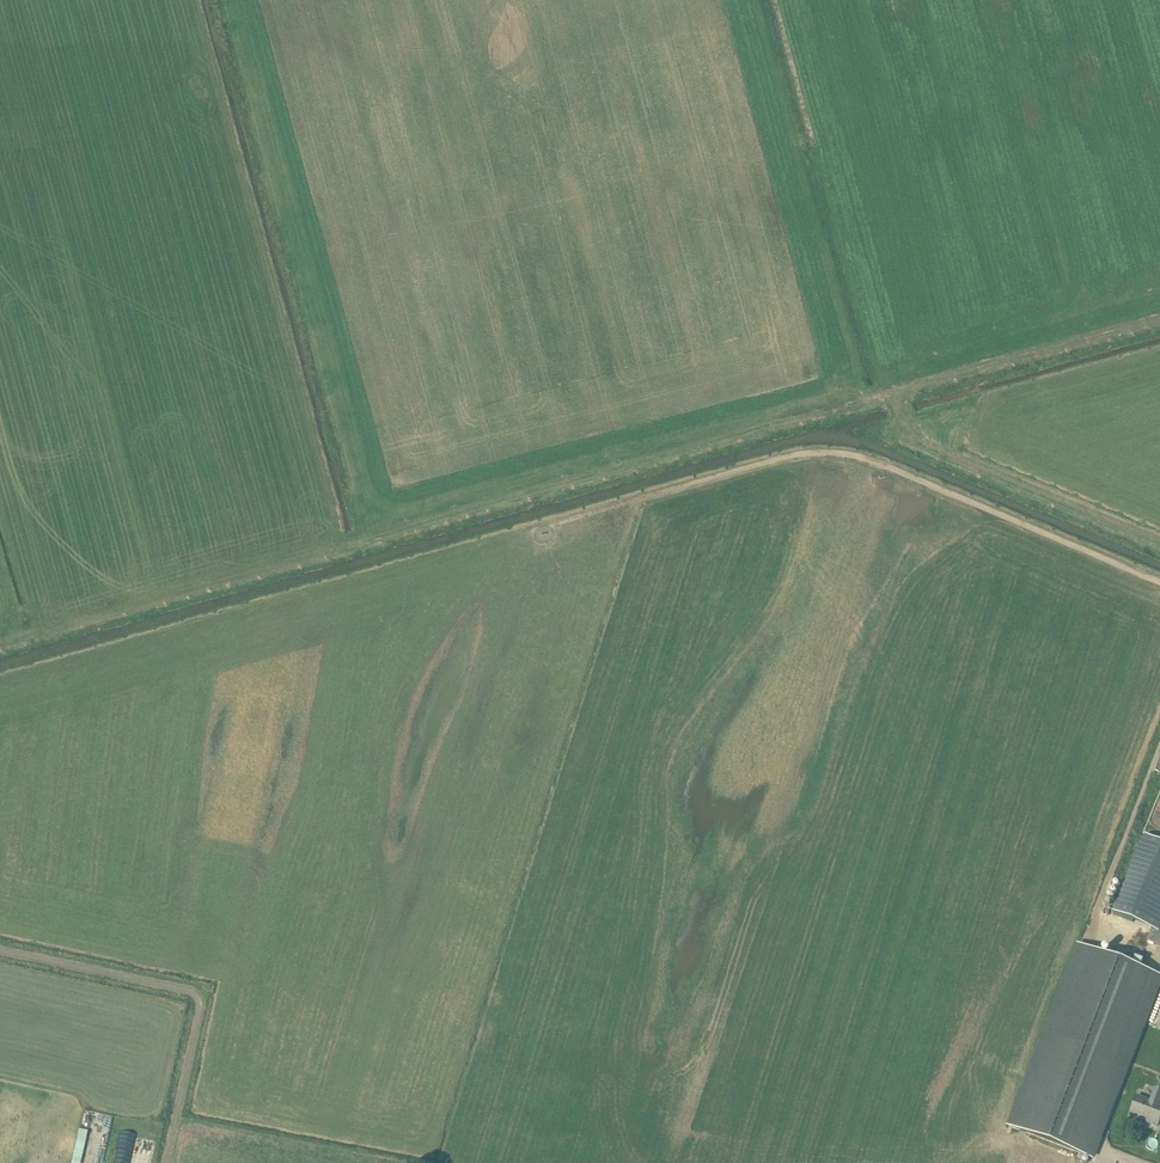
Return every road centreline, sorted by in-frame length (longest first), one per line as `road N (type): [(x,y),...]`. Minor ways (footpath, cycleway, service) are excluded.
road 1 (track): [(539,530),(768,463),(835,455),(891,470),(1159,584)]
road 2 (track): [(813,144),(774,0)]

